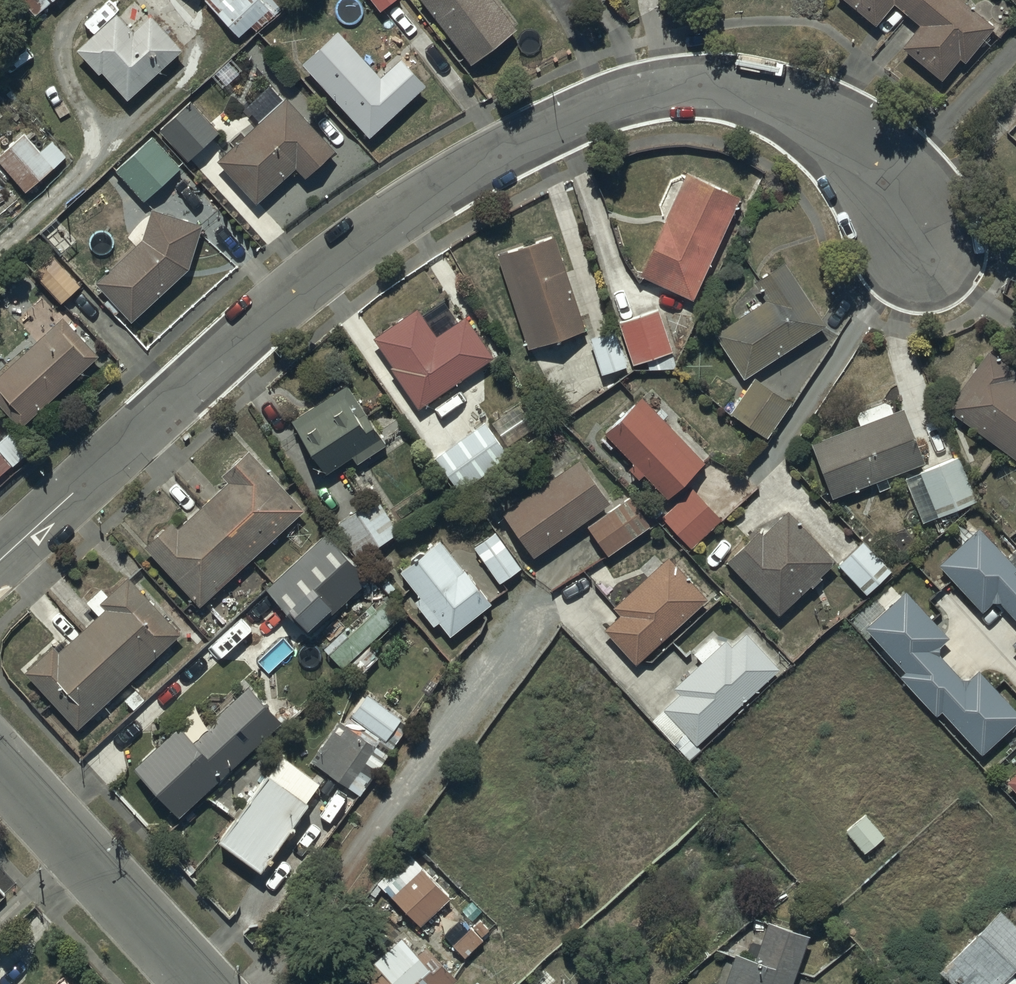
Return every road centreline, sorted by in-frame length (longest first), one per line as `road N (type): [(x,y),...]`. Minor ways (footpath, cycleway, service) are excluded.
road 1 (residential): [(0,560),(284,299),(401,210),(536,134),(626,96),(701,89),(811,114),(865,150),(918,232)]
road 2 (unclassified): [(0,768),(199,983)]

